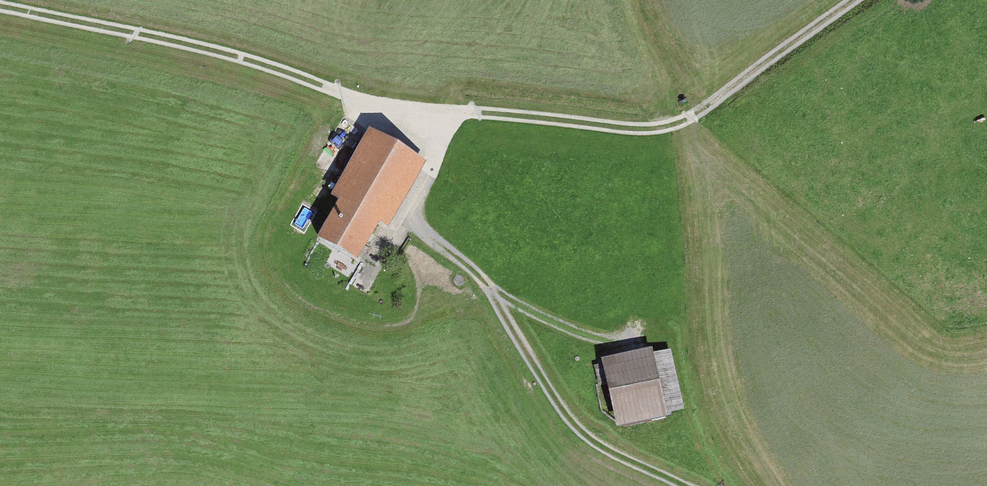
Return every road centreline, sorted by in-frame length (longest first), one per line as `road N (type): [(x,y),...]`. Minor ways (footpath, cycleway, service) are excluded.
road 1 (track): [(0,9),(165,40),(353,98),(651,130),(694,115),(860,0)]
road 2 (track): [(683,485),(592,441),(493,296),(411,217),(435,168),(436,112)]

